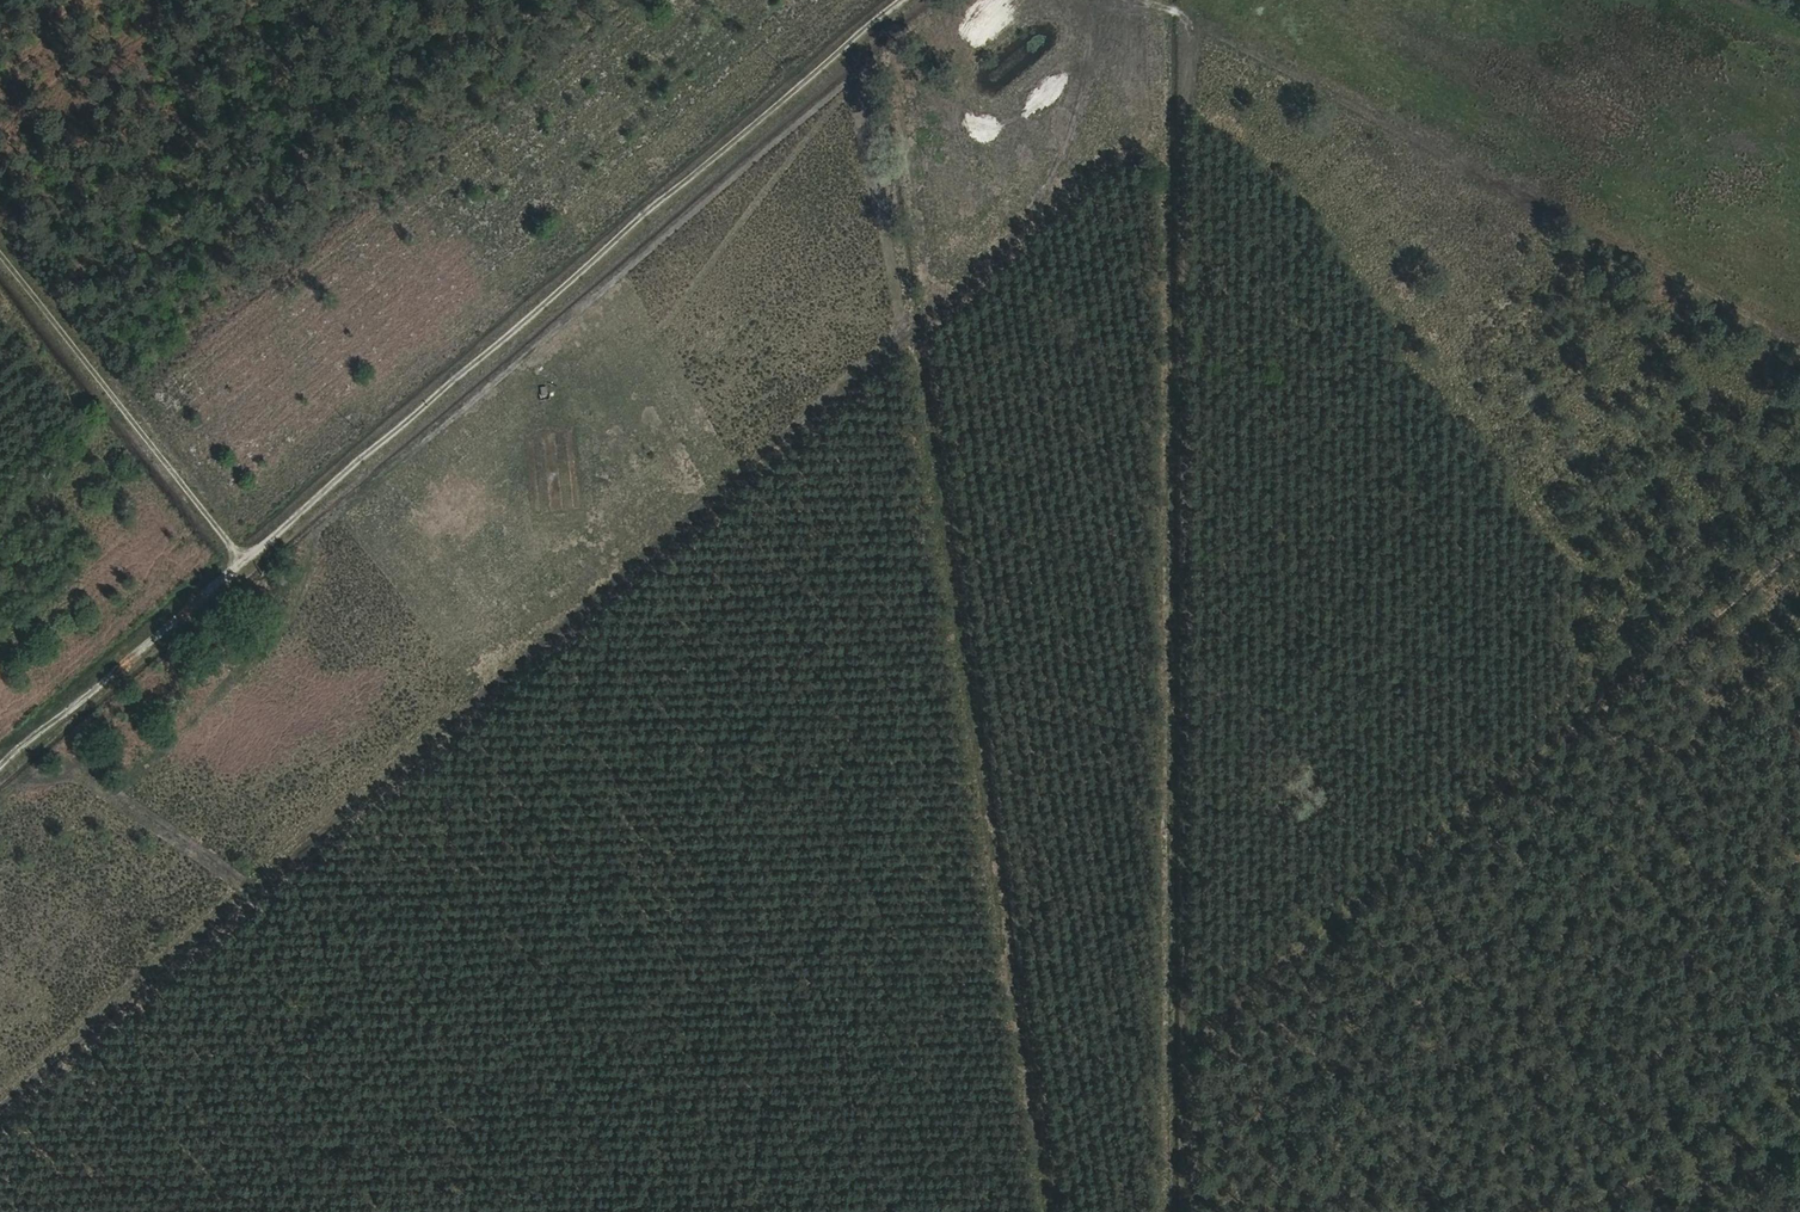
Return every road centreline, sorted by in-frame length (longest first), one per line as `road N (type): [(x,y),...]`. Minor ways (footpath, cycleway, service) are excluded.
road 1 (track): [(0,772),(901,0)]
road 2 (track): [(247,562),(0,247)]

